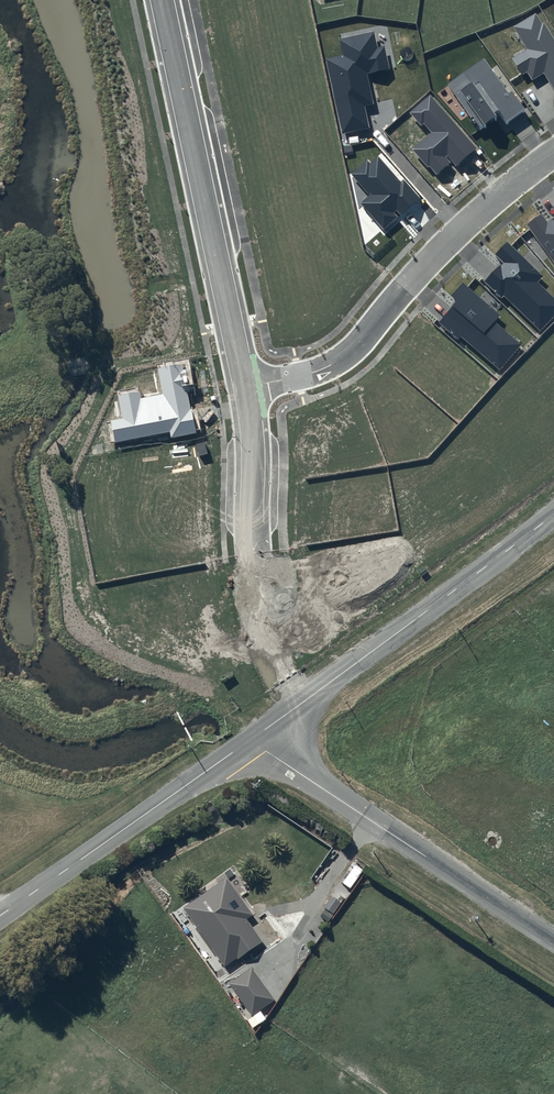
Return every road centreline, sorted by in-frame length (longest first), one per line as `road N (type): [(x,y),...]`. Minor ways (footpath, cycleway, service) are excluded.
road 1 (residential): [(553,153),(446,242),(345,355),(313,373),(245,388)]
road 2 (residential): [(245,388),(162,0)]
road 3 (tertiary): [(251,740),(553,508)]
road 4 (unclassified): [(251,740),(553,942)]
road 5 (tertiary): [(0,914),(251,740)]
road 6 (residential): [(253,561),(245,388)]
road 7 (unknown): [(293,709),(253,561)]

